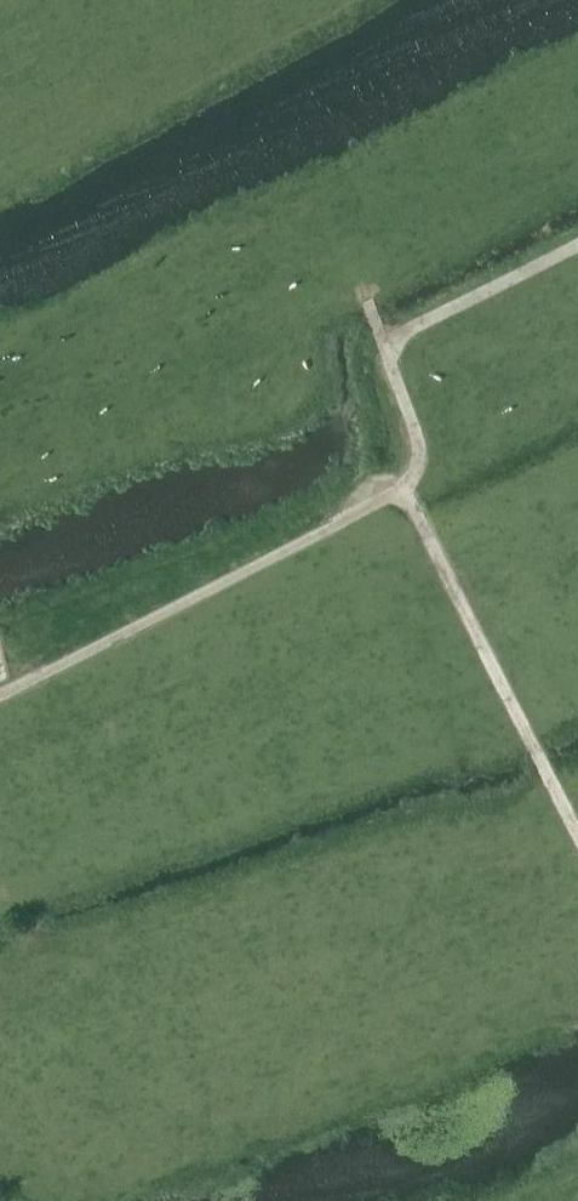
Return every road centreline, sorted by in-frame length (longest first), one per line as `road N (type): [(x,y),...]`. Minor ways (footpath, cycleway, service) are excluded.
road 1 (track): [(0,691),(393,496),(417,474),(421,447),(359,281)]
road 2 (track): [(405,485),(577,828)]
road 3 (track): [(386,352),(406,331),(577,243)]

